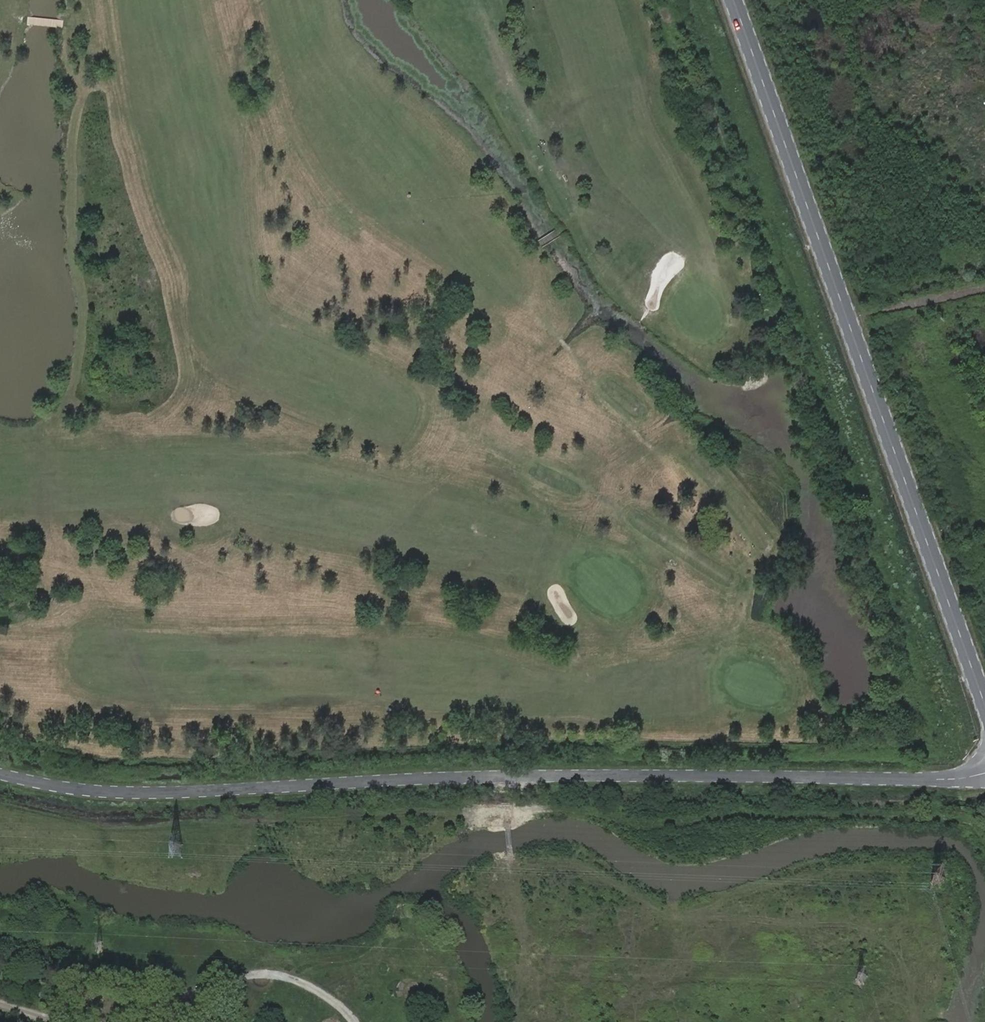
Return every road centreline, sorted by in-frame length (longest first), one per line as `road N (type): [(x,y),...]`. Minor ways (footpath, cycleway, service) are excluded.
road 1 (unclassified): [(0,772),(124,793),(509,776),(984,774)]
road 2 (secondary): [(984,696),(737,0)]

